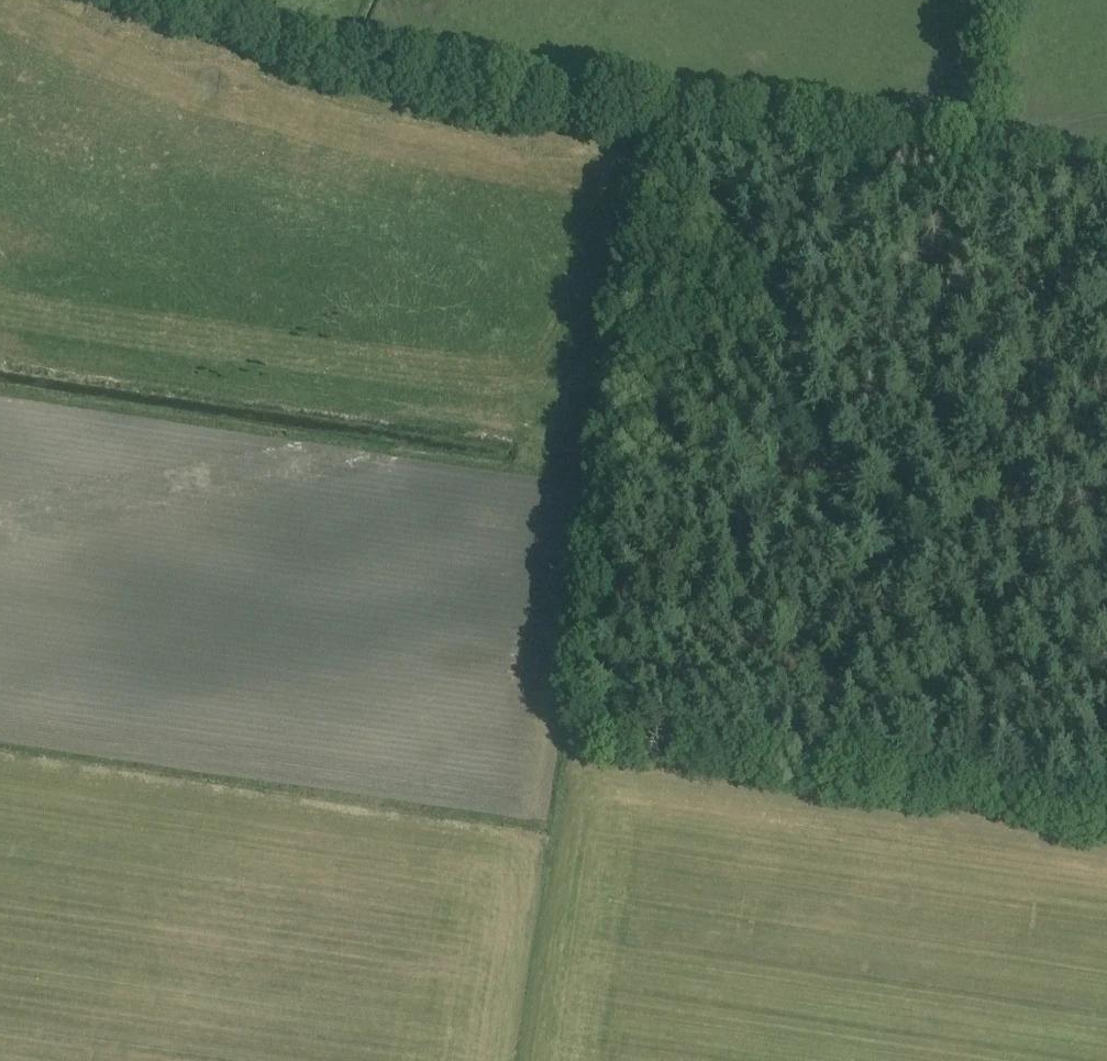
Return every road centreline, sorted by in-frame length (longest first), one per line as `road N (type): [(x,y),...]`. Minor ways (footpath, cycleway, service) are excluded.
road 1 (track): [(1106,799),(577,734)]

